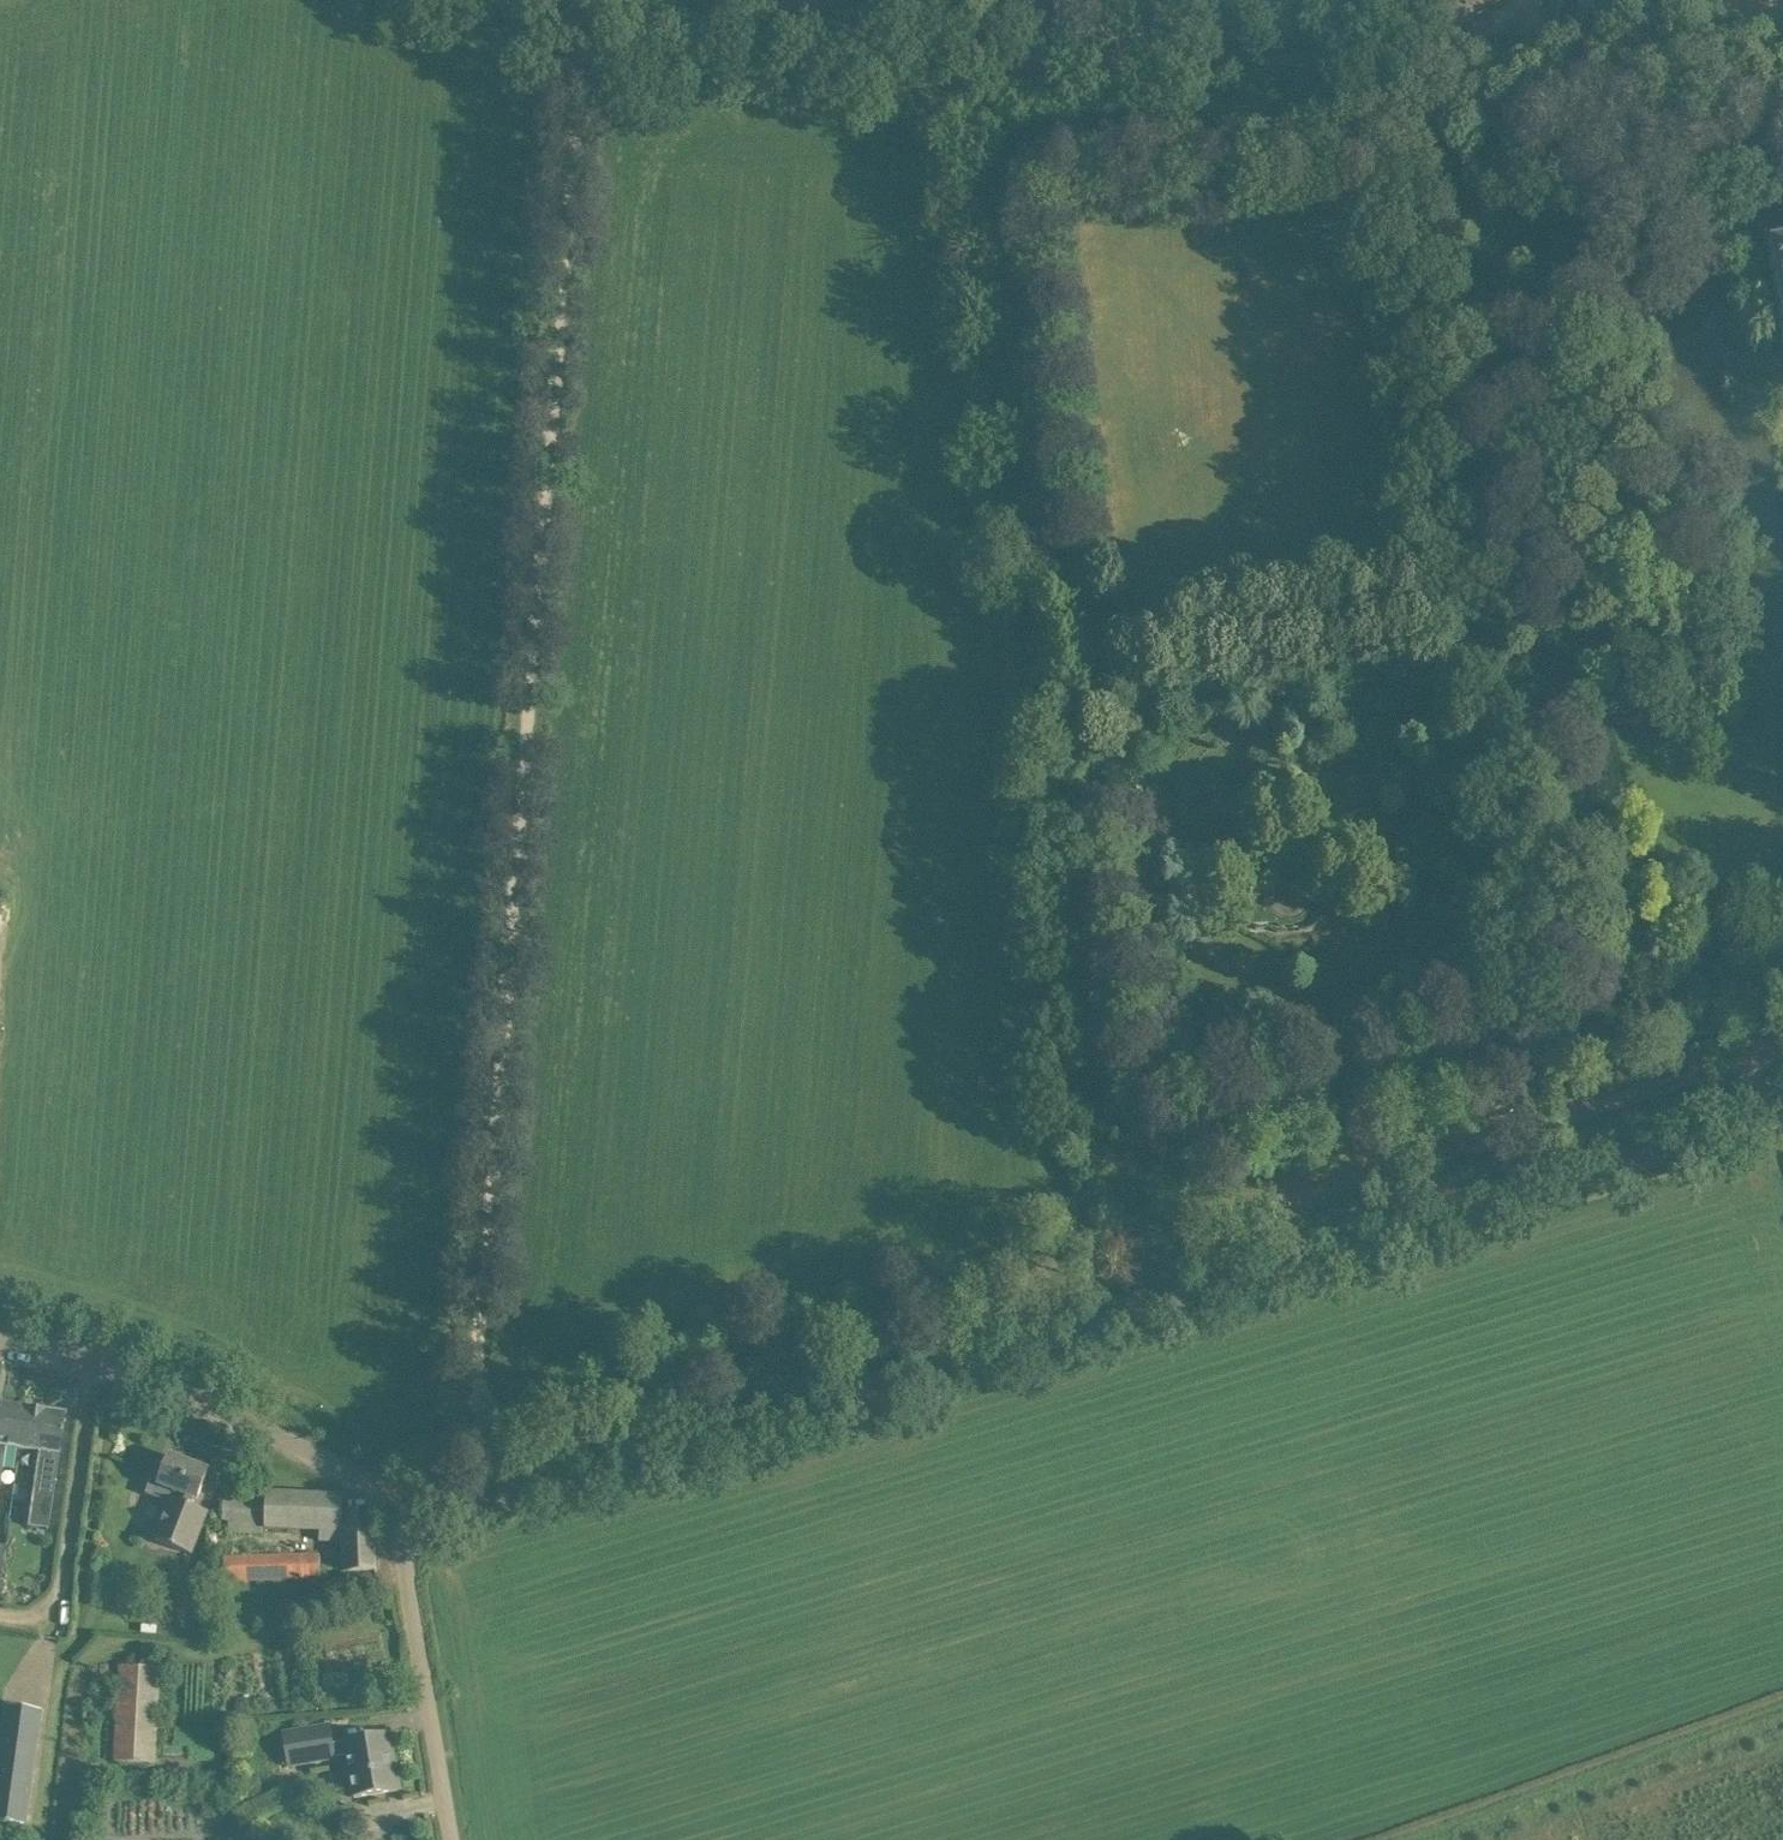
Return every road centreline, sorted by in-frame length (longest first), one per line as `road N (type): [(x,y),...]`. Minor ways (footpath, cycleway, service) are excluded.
road 1 (unclassified): [(402,1498),(438,1508),(529,1494),(1782,1119)]
road 2 (unclassified): [(402,1498),(103,1363),(0,1342)]
road 3 (unclassified): [(448,1839),(404,1559),(402,1498)]

